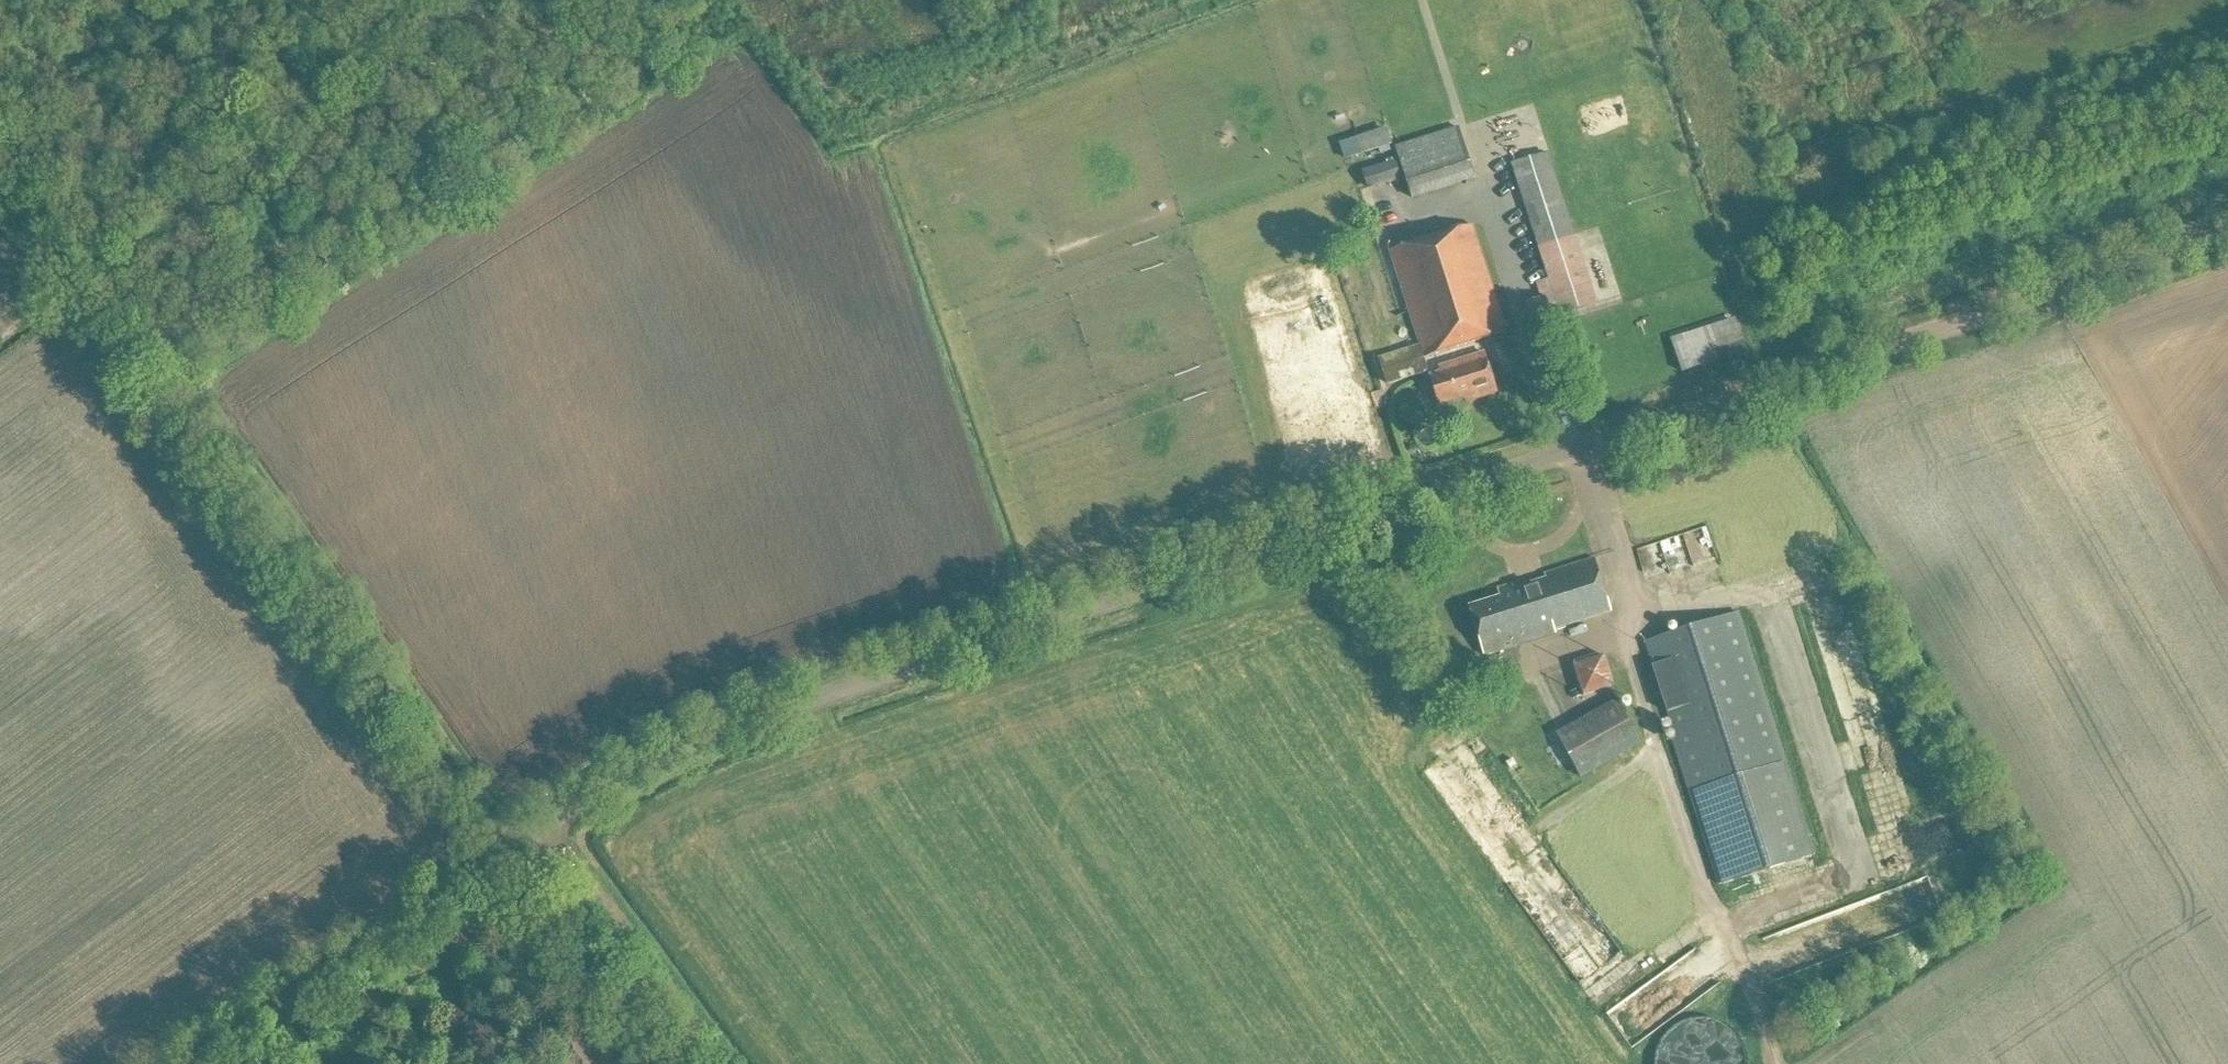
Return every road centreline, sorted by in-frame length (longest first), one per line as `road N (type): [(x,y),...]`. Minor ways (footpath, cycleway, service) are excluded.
road 1 (unclassified): [(202,1063),(625,774),(710,735),(2227,240)]
road 2 (track): [(550,823),(727,1063)]

